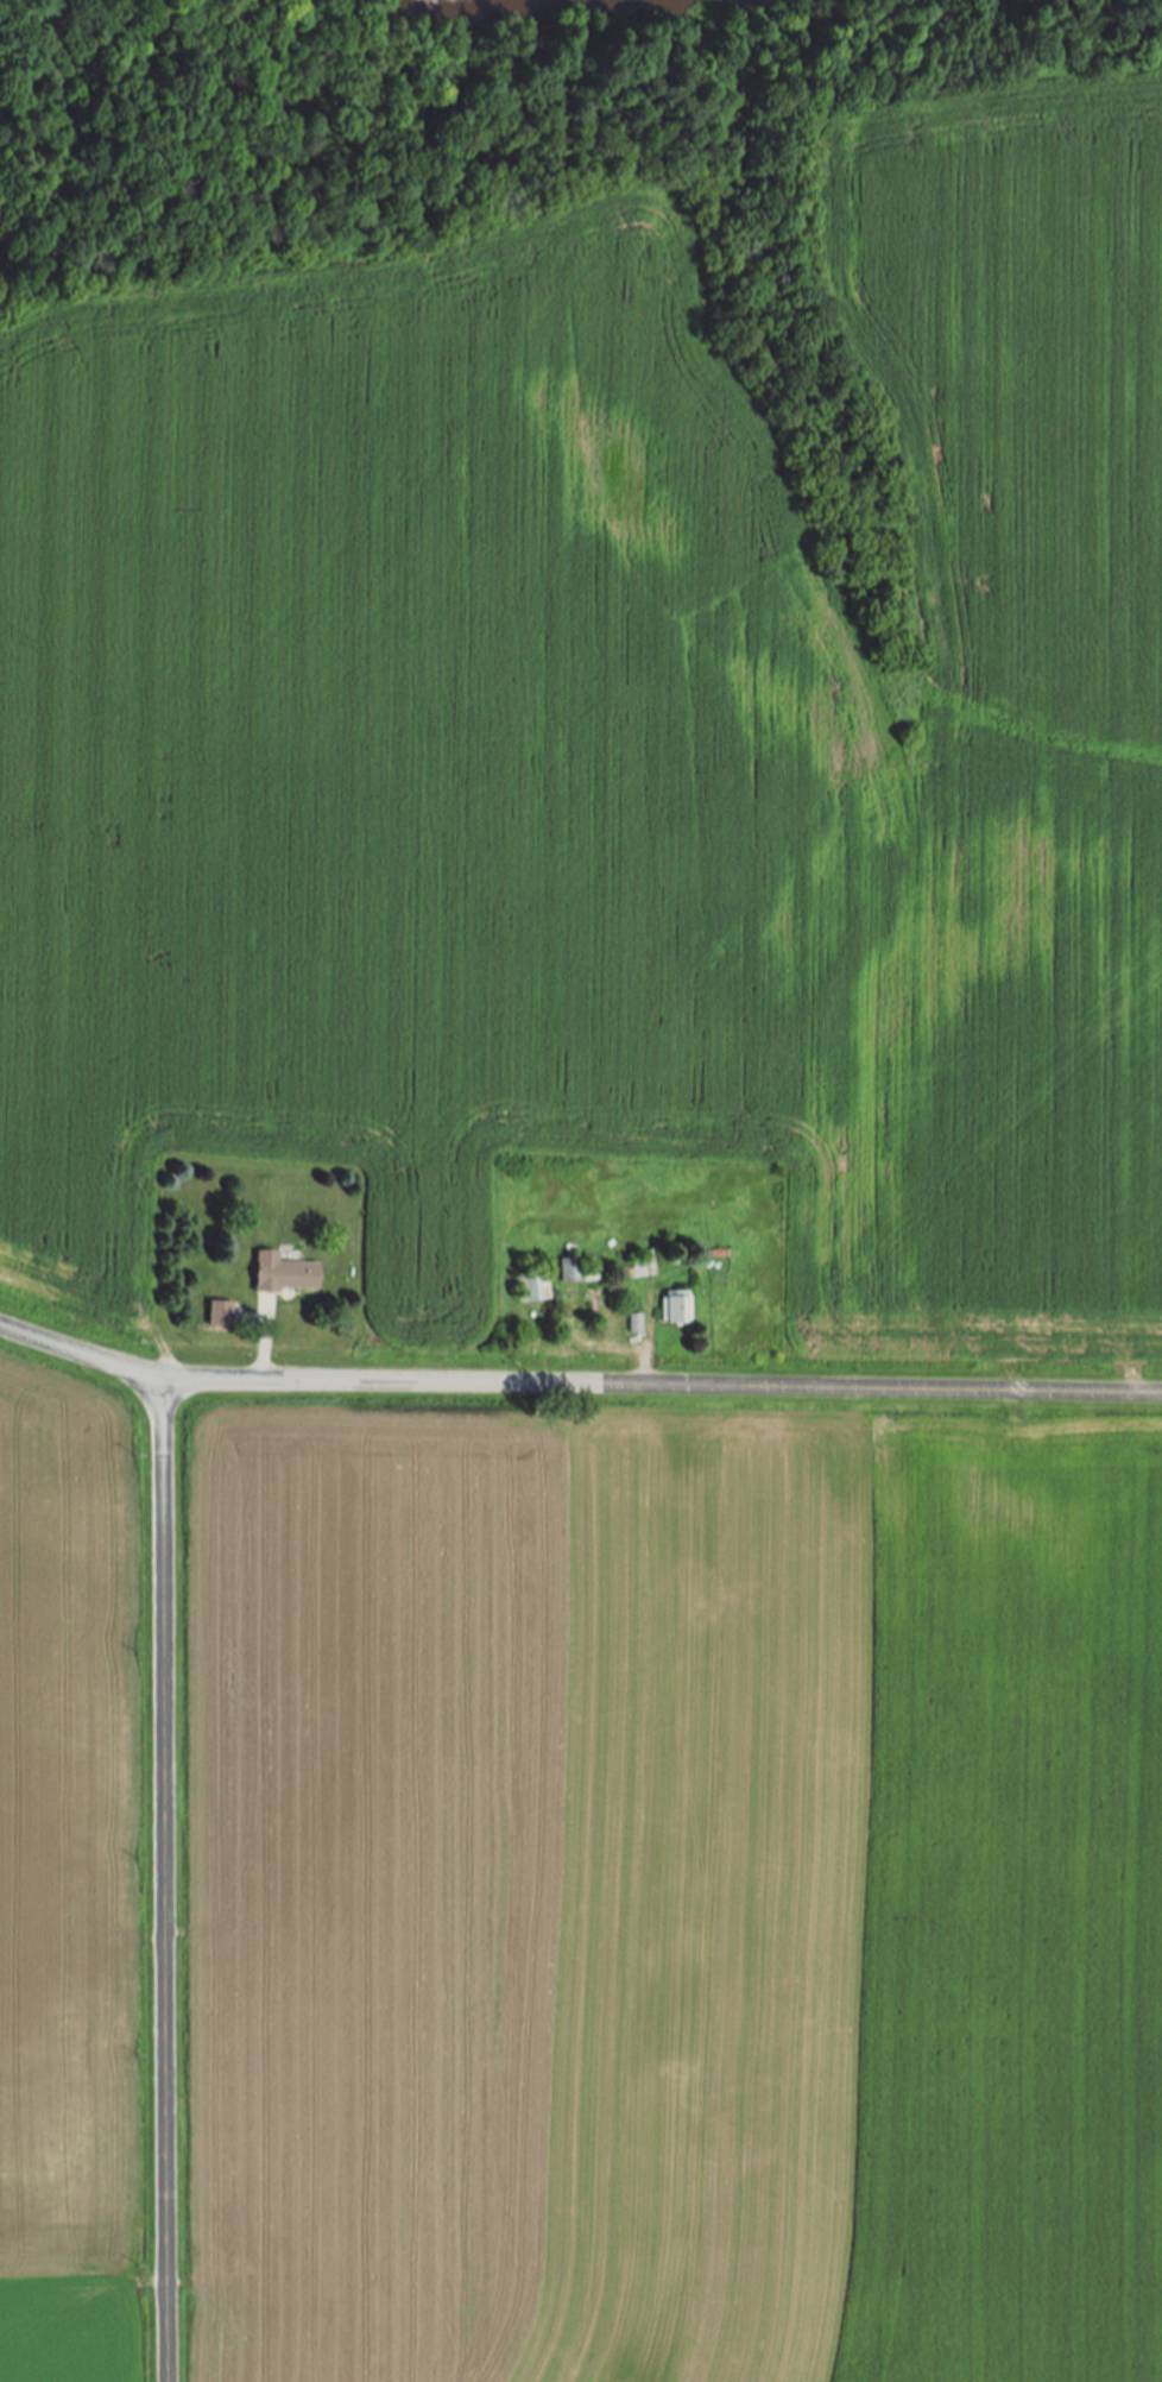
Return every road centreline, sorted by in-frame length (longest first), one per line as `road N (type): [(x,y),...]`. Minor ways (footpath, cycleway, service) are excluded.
road 1 (residential): [(1161,1393),(158,1379),(0,1326)]
road 2 (residential): [(164,2381),(158,1379)]

